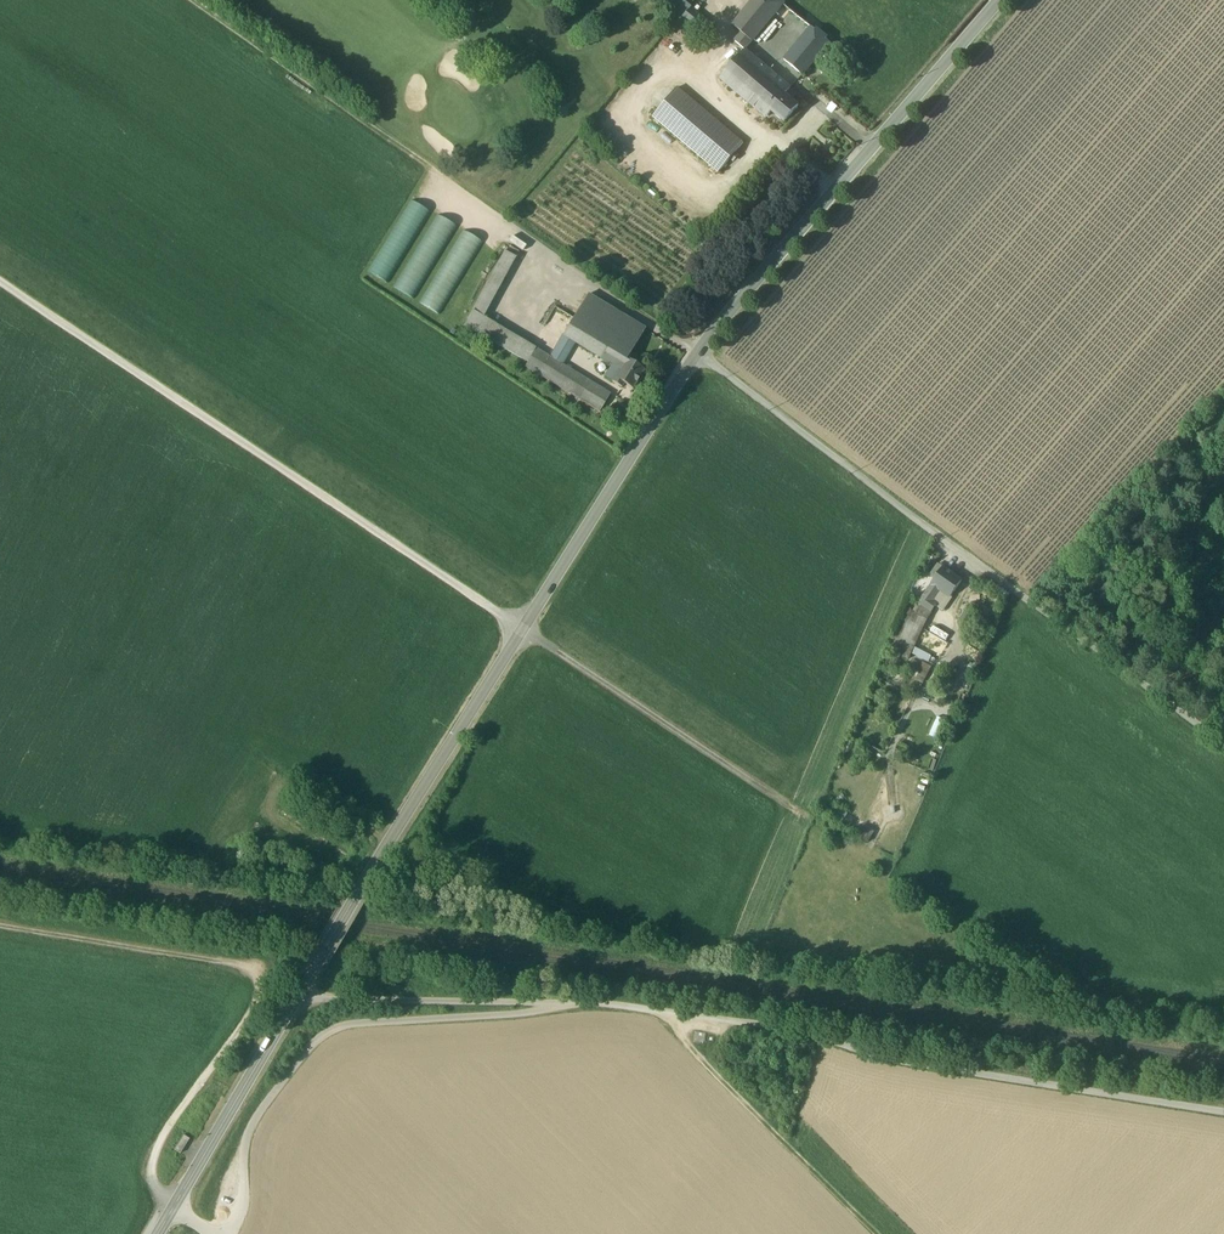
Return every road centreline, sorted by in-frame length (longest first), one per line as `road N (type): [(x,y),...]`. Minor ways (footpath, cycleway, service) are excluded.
road 1 (secondary): [(1001,0),(694,350),(157,1233)]
road 2 (track): [(389,845),(544,929),(681,963),(836,968),(1094,1013),(1162,1012),(1223,1026)]
road 3 (track): [(0,282),(521,630)]
road 4 (track): [(221,1233),(161,1198),(151,1179),(153,1155),(254,1007),(252,985),(226,964),(0,927)]
road 5 (track): [(554,1005),(332,1027),(253,1122),(244,1141),(243,1201),(229,1233)]
road 6 (track): [(393,838),(278,781),(0,613)]
road 7 (track): [(460,191),(188,0)]
road 8 (track): [(879,1233),(661,1016)]

